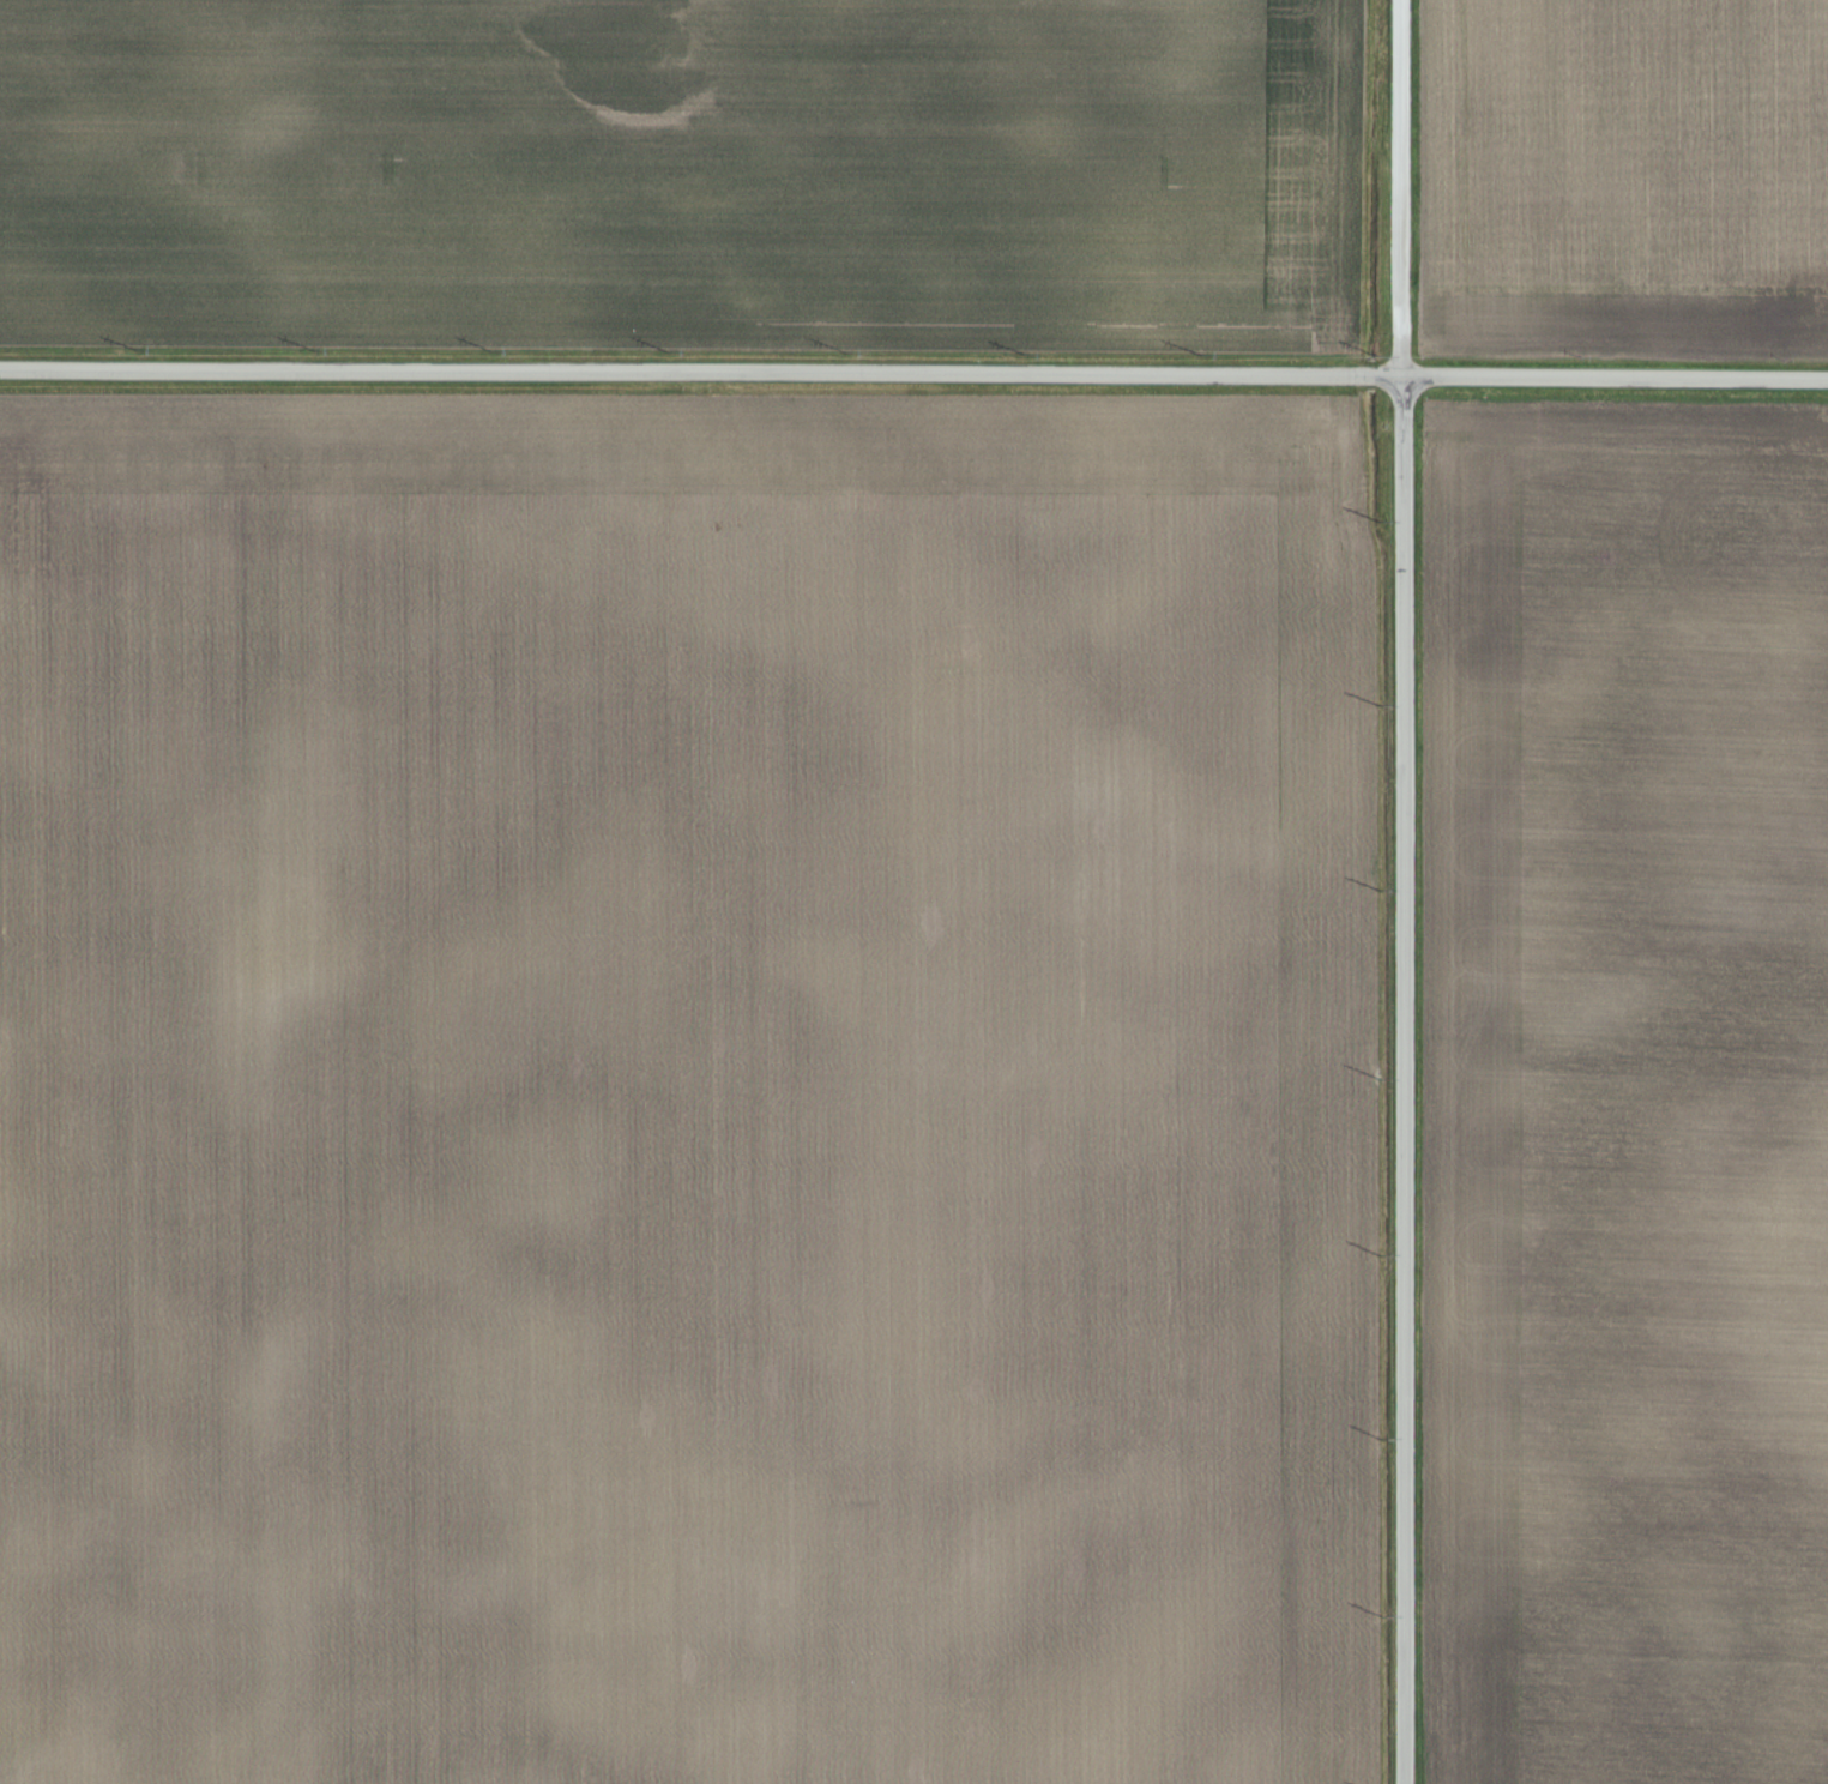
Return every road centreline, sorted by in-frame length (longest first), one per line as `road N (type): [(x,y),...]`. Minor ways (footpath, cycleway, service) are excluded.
road 1 (residential): [(1827,382),(0,371)]
road 2 (residential): [(1401,1783),(1397,0)]

